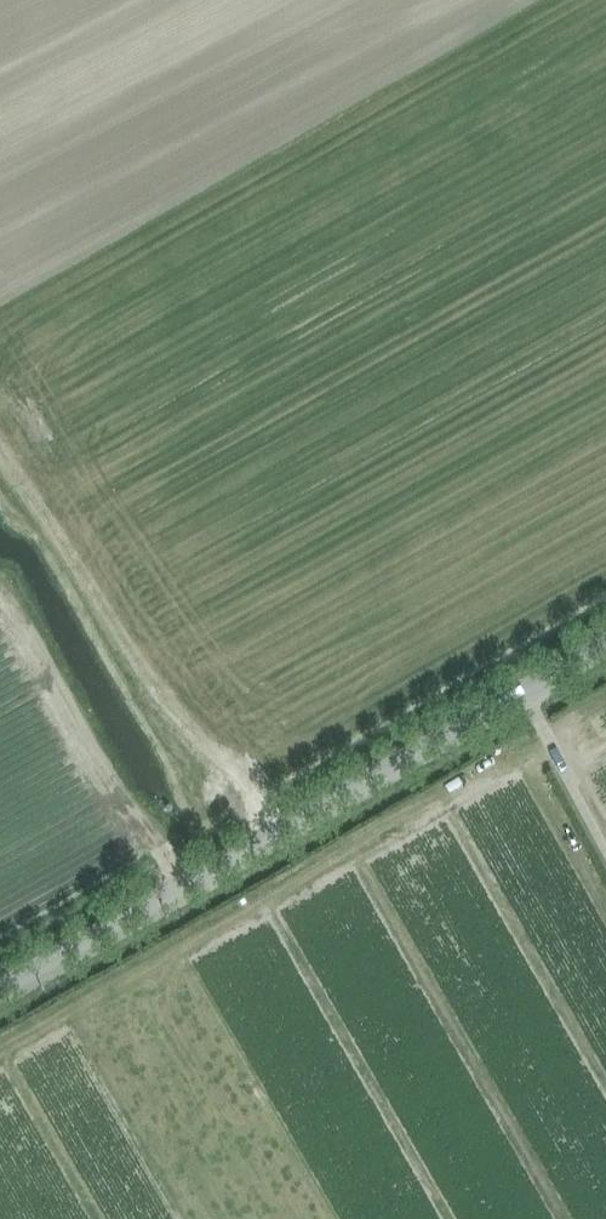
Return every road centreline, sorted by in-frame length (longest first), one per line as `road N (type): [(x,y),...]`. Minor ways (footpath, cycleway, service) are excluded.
road 1 (tertiary): [(0,994),(605,646)]

